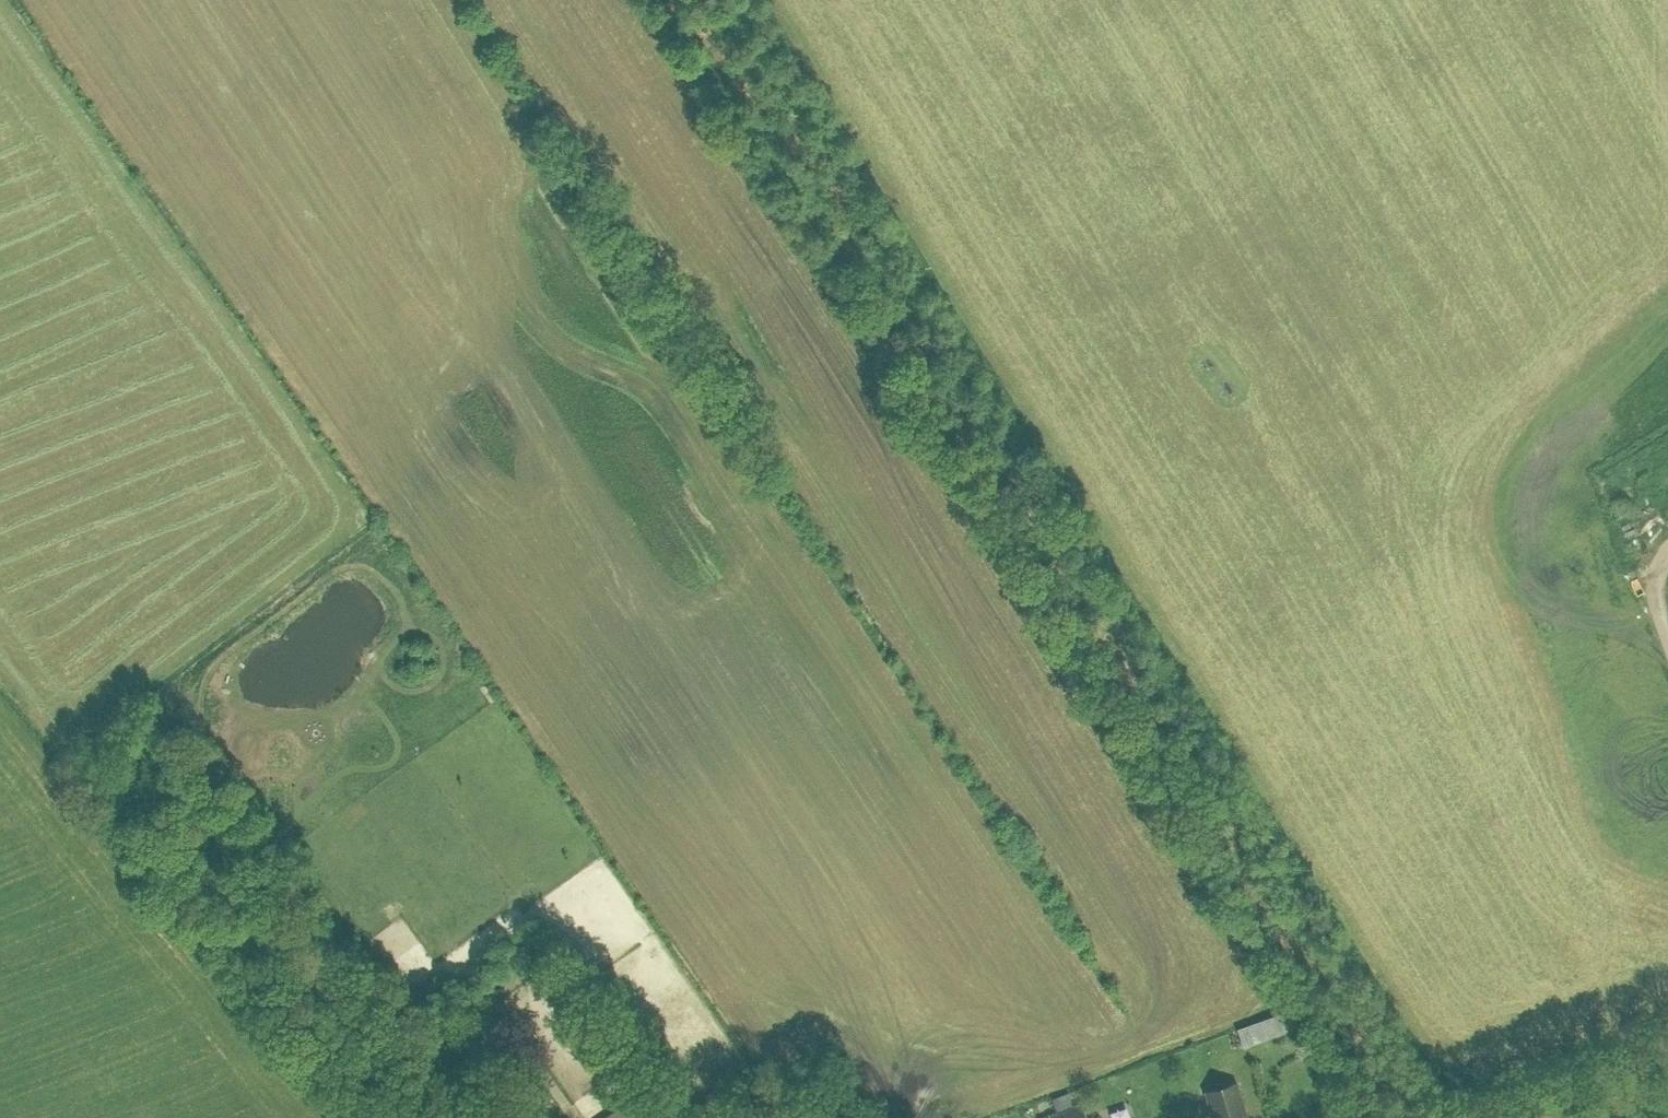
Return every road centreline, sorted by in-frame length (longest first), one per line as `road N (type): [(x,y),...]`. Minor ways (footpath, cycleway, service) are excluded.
road 1 (tertiary): [(1488,1117),(1667,1054)]

